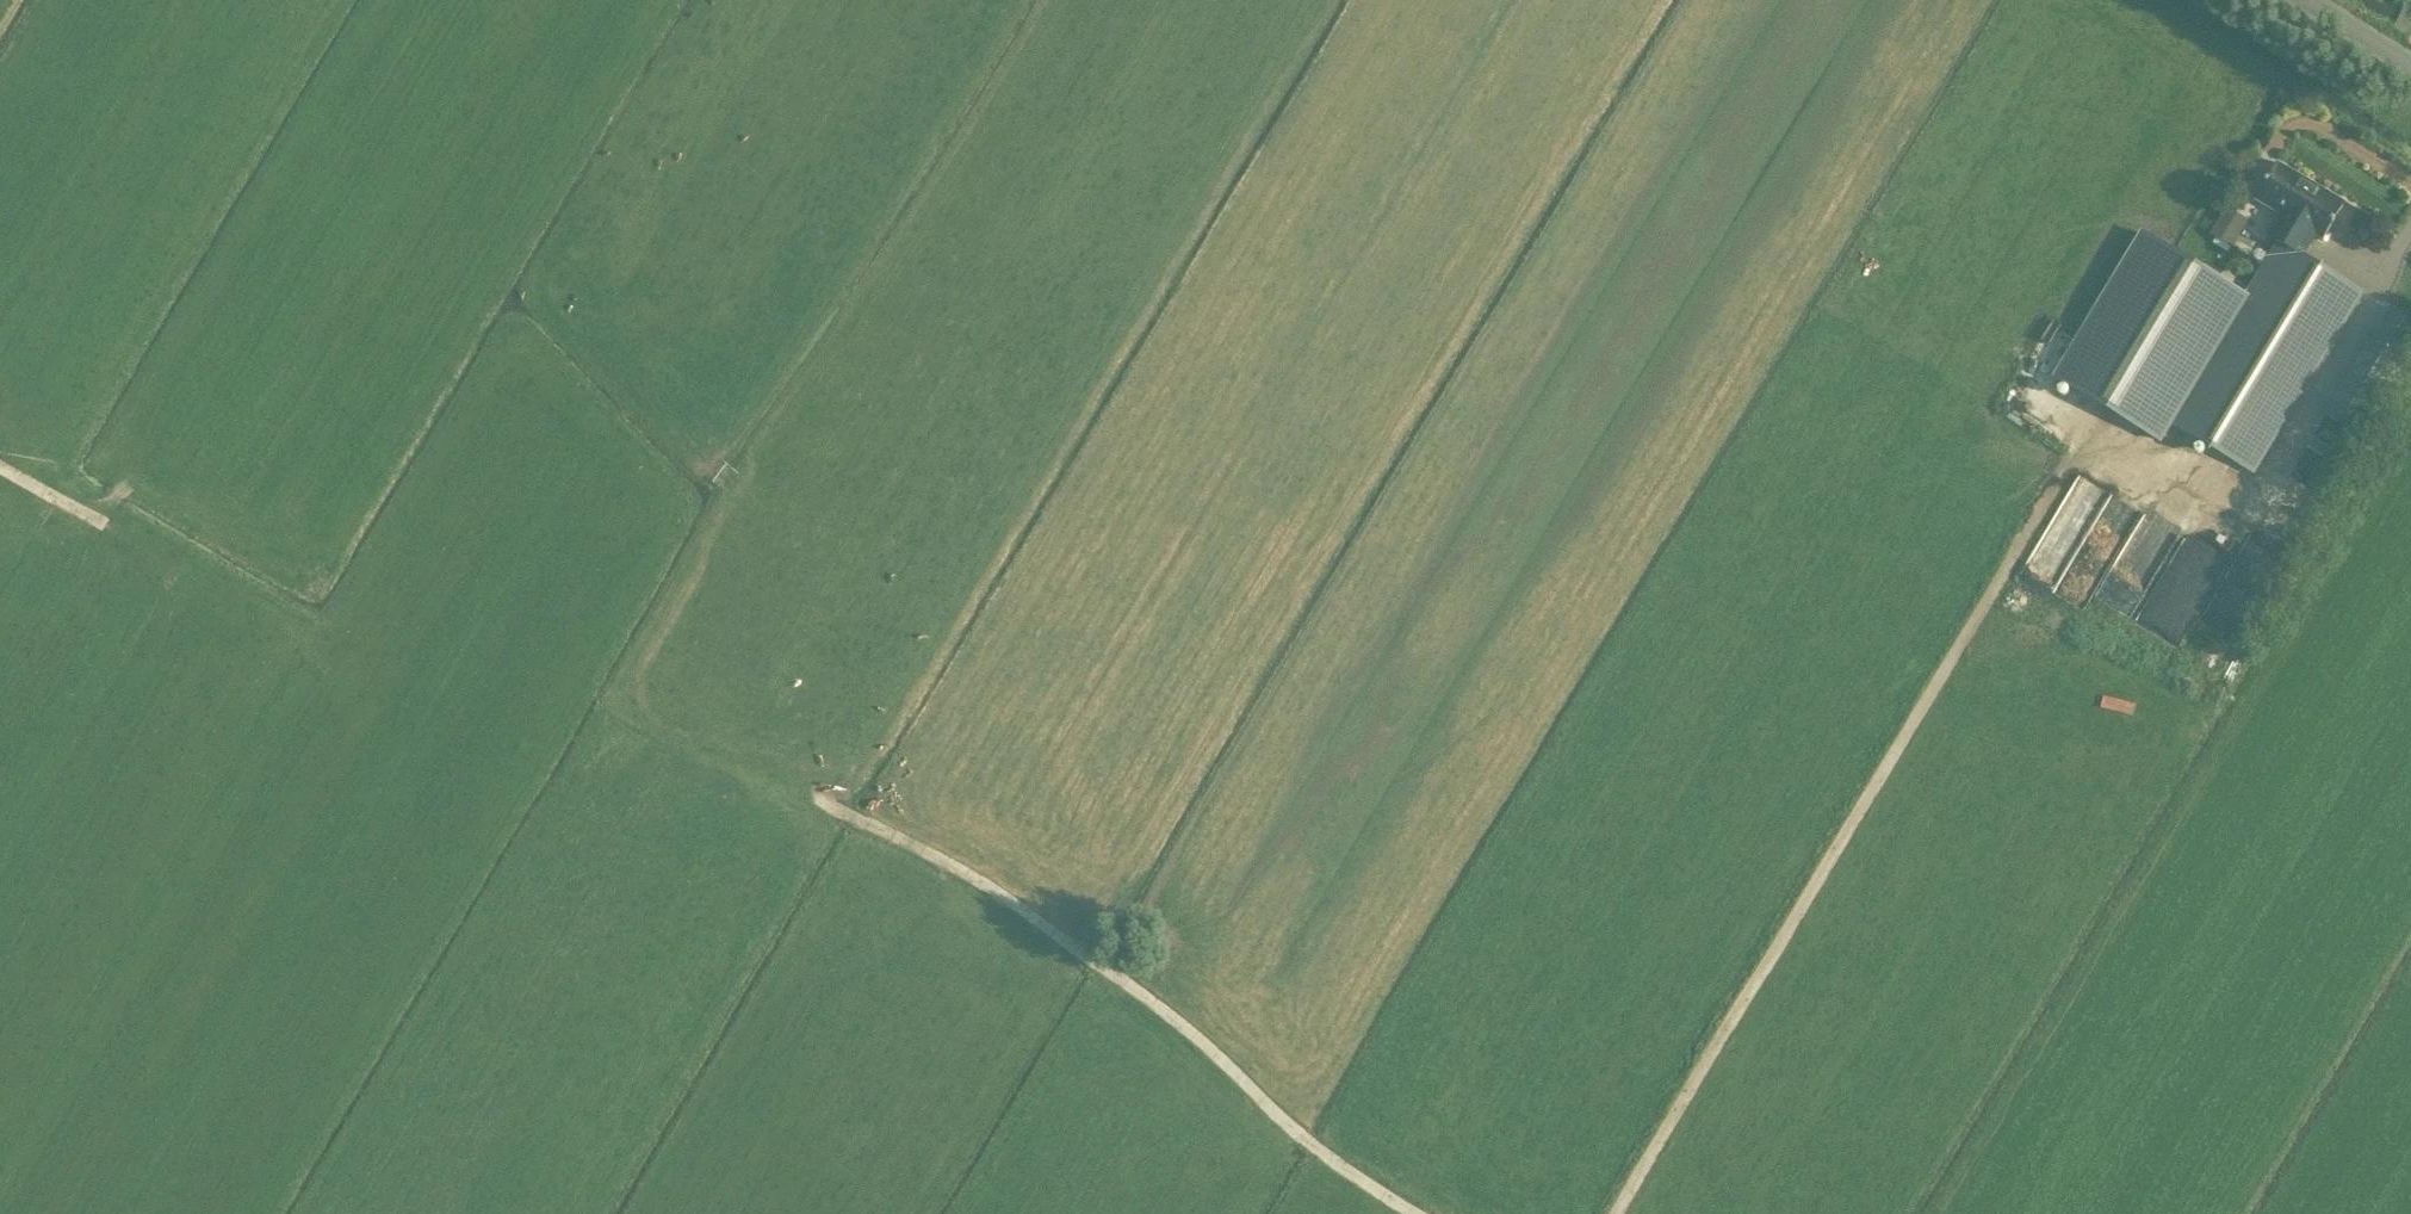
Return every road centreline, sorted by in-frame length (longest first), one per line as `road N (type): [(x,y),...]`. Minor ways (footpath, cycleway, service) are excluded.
road 1 (tertiary): [(2410,67),(2305,0)]

